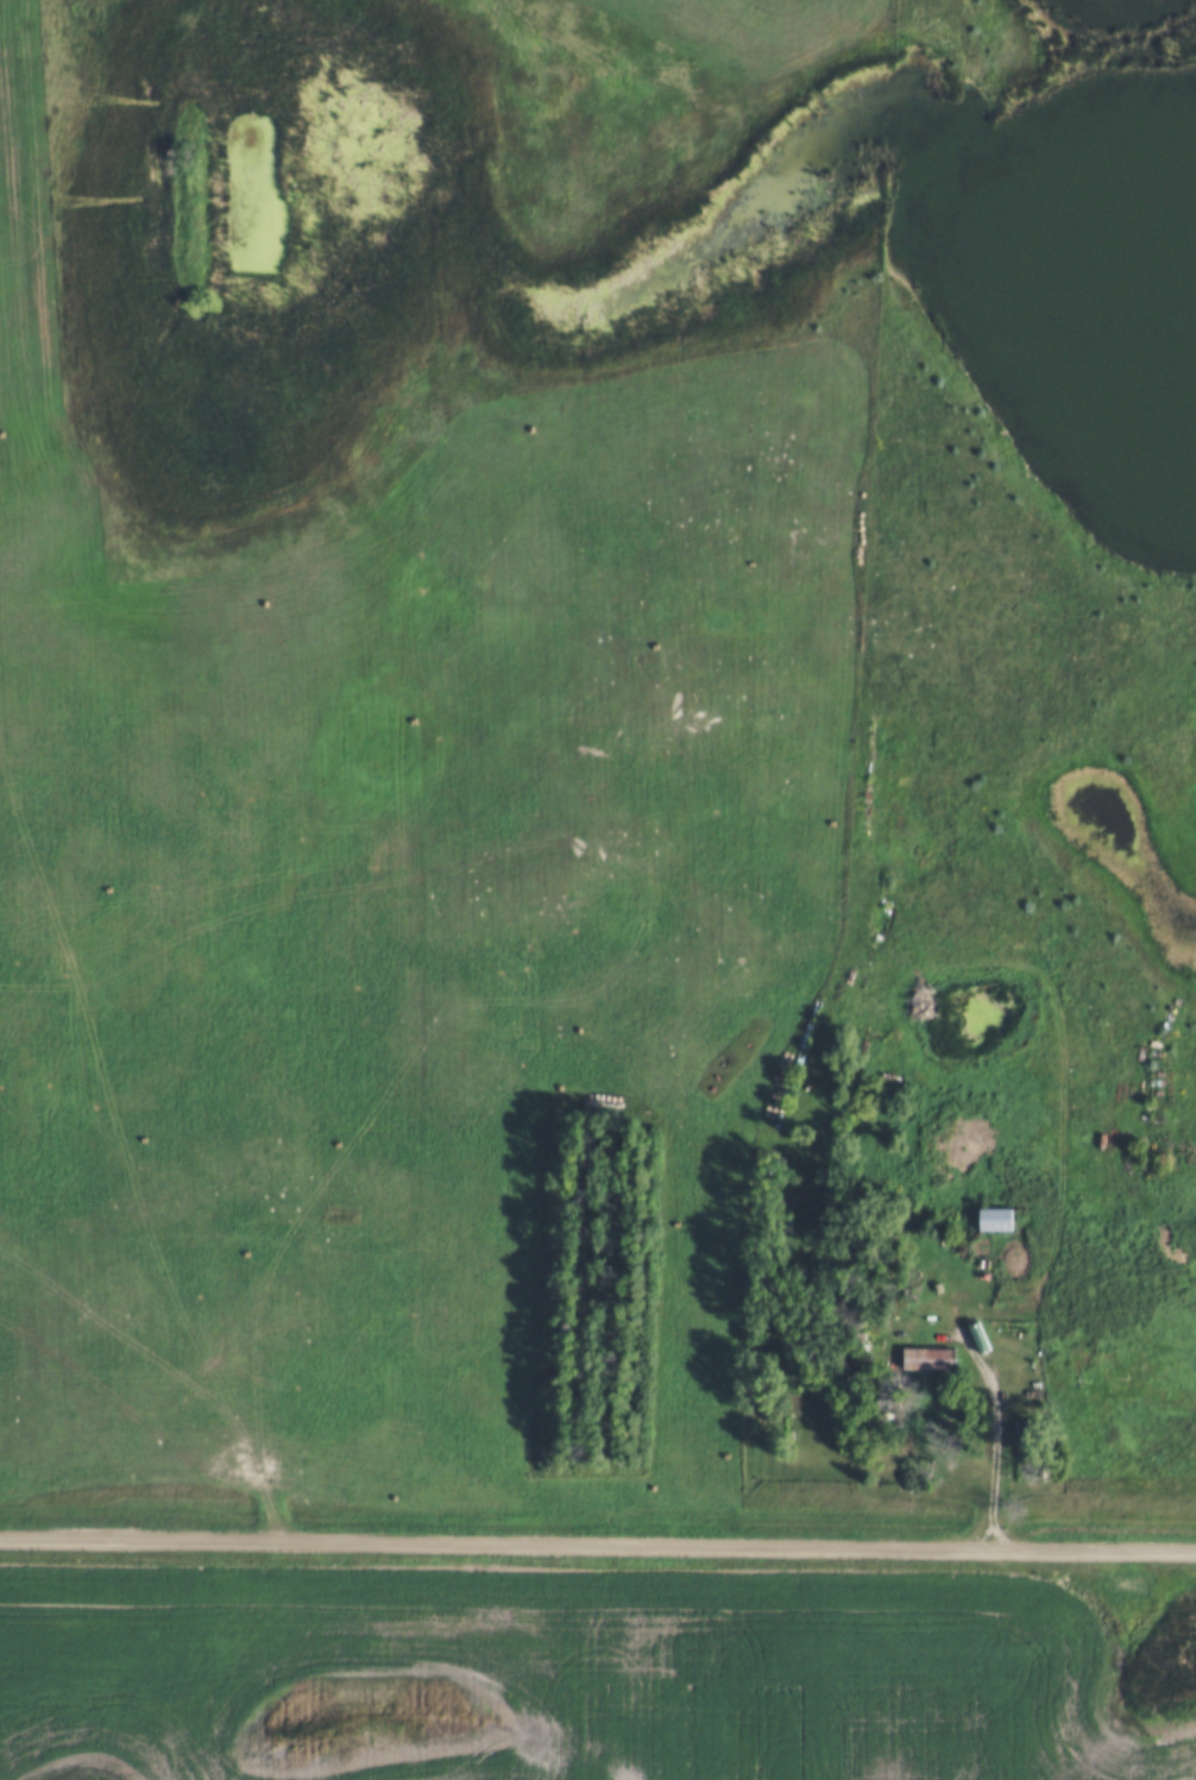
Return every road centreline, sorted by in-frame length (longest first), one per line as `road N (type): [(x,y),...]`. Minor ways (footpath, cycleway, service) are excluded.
road 1 (residential): [(1195,1545),(0,1542)]

